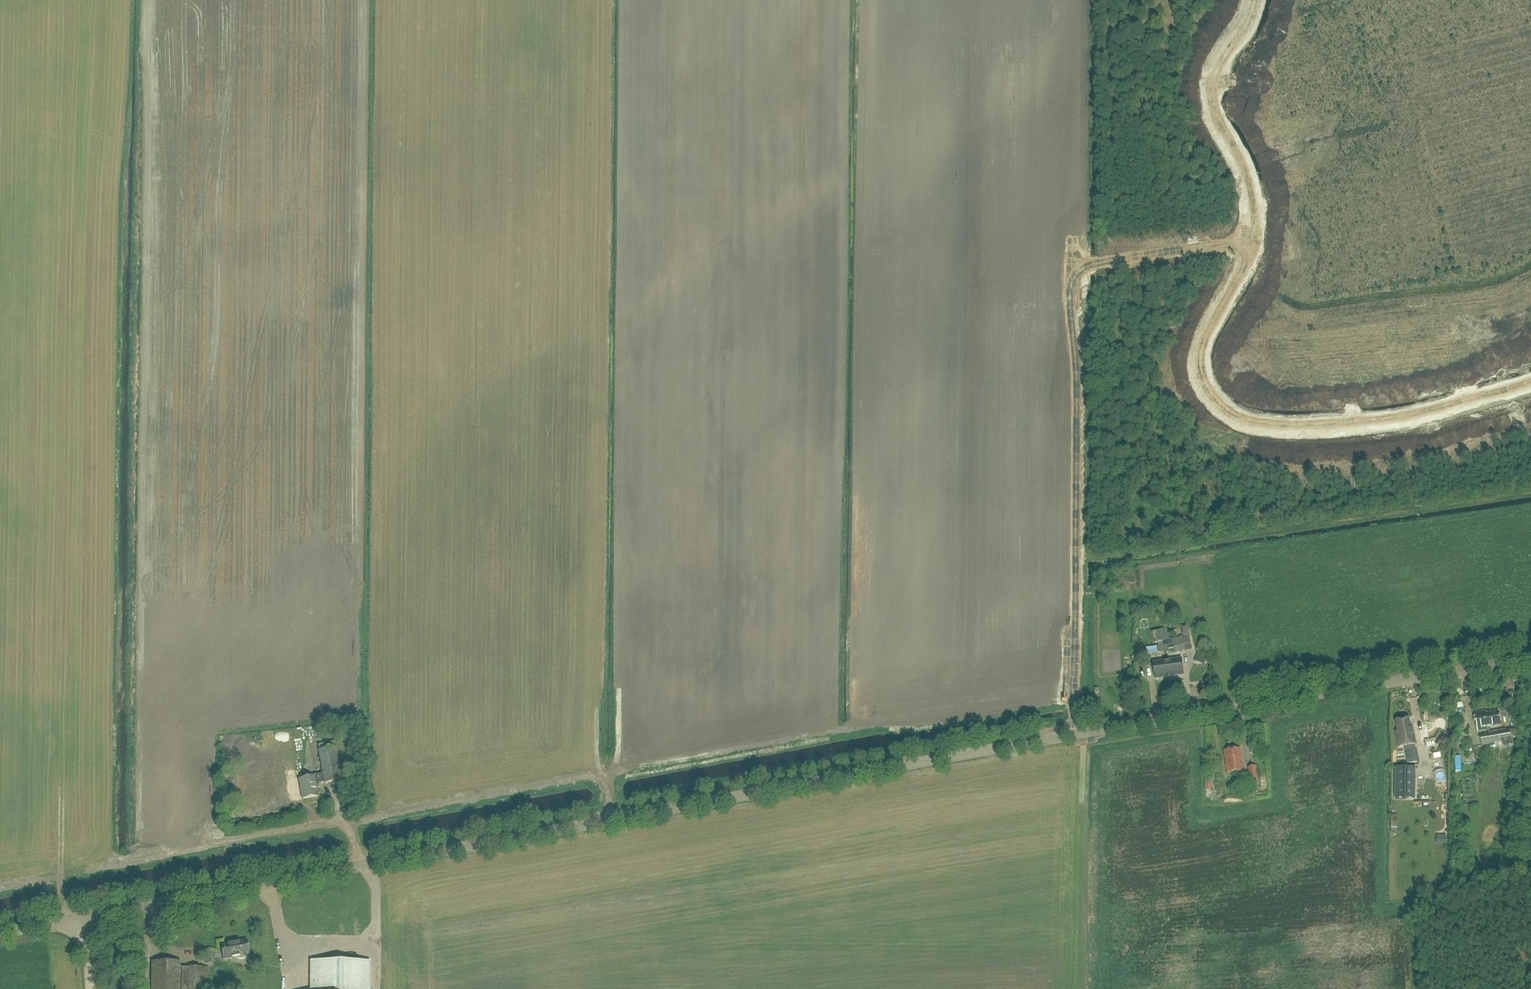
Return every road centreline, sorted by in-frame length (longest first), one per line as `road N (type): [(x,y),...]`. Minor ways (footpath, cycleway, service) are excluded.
road 1 (tertiary): [(0,933),(873,771),(1530,660)]
road 2 (track): [(223,844),(348,824)]

